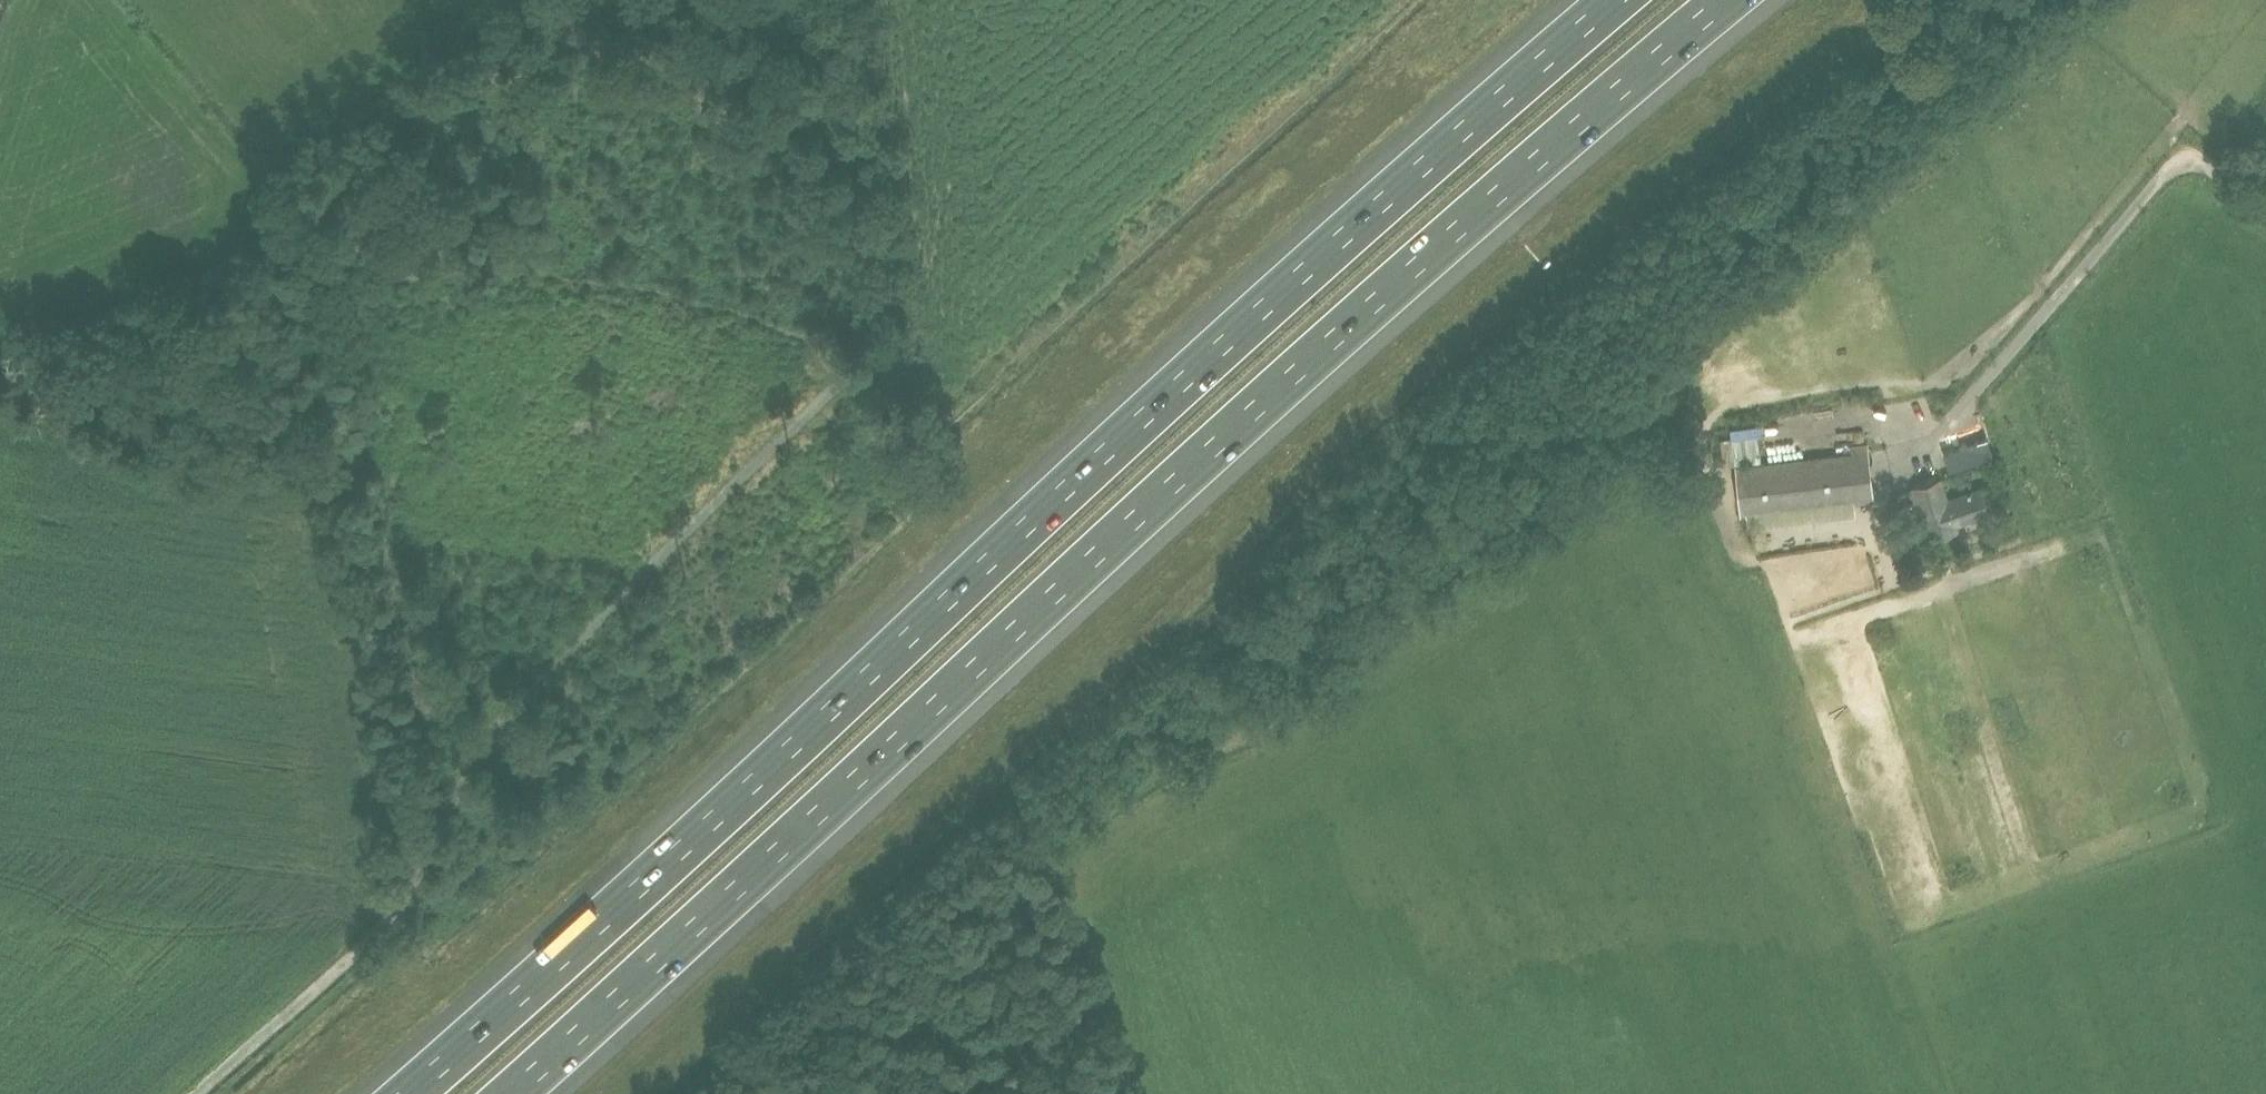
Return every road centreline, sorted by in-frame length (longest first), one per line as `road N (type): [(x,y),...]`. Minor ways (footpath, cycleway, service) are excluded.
road 1 (motorway): [(512,1093),(1347,327),(1728,0)]
road 2 (motorway): [(1618,0),(1061,491),(409,1093)]
road 3 (track): [(460,790),(677,541),(909,327)]
road 4 (track): [(197,1093),(382,929),(413,887),(460,790)]

